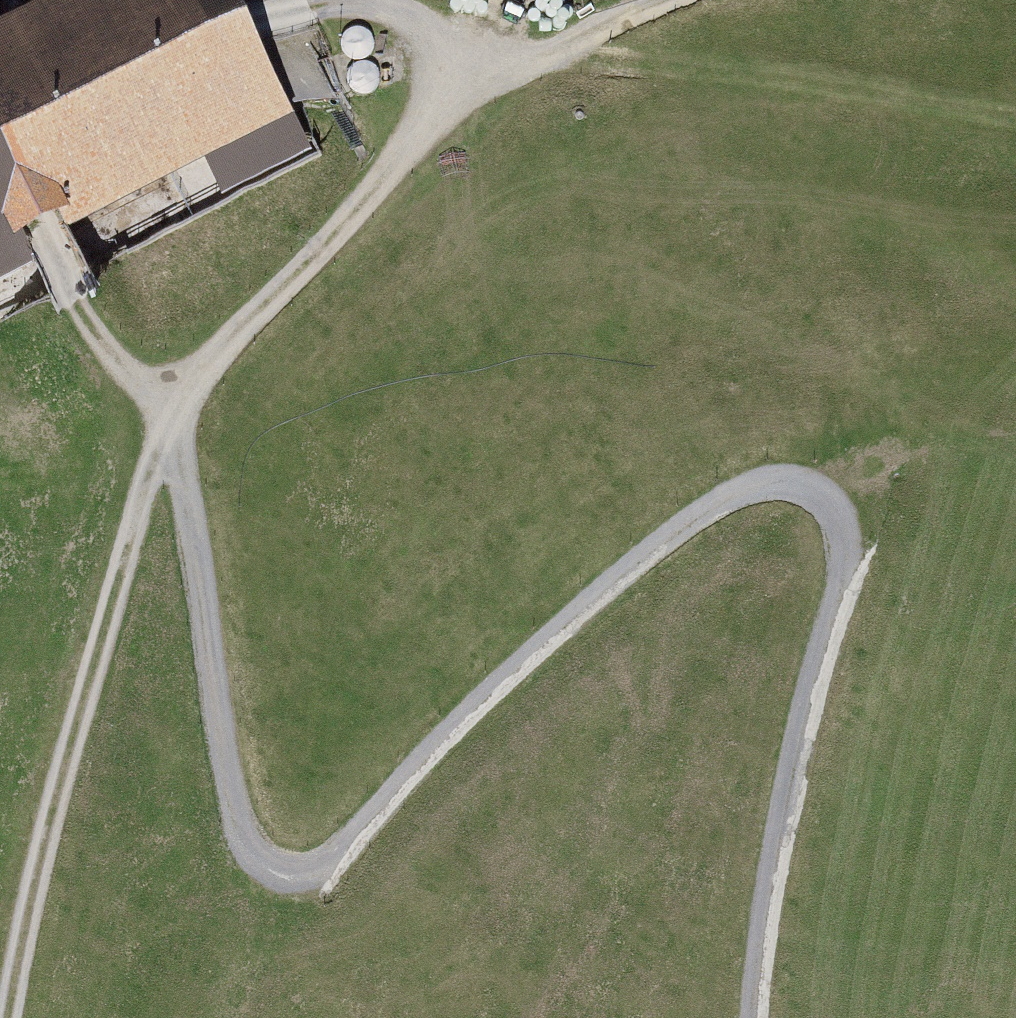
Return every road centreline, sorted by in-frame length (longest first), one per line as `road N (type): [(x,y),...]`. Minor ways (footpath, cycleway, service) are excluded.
road 1 (track): [(761,1017),(792,864),(868,572),(850,511),(820,479),(758,472),(646,539),(387,811),(299,885),(263,827),(234,693),(192,381)]
road 2 (track): [(5,1017),(12,929),(192,381),(551,70),(746,0)]

